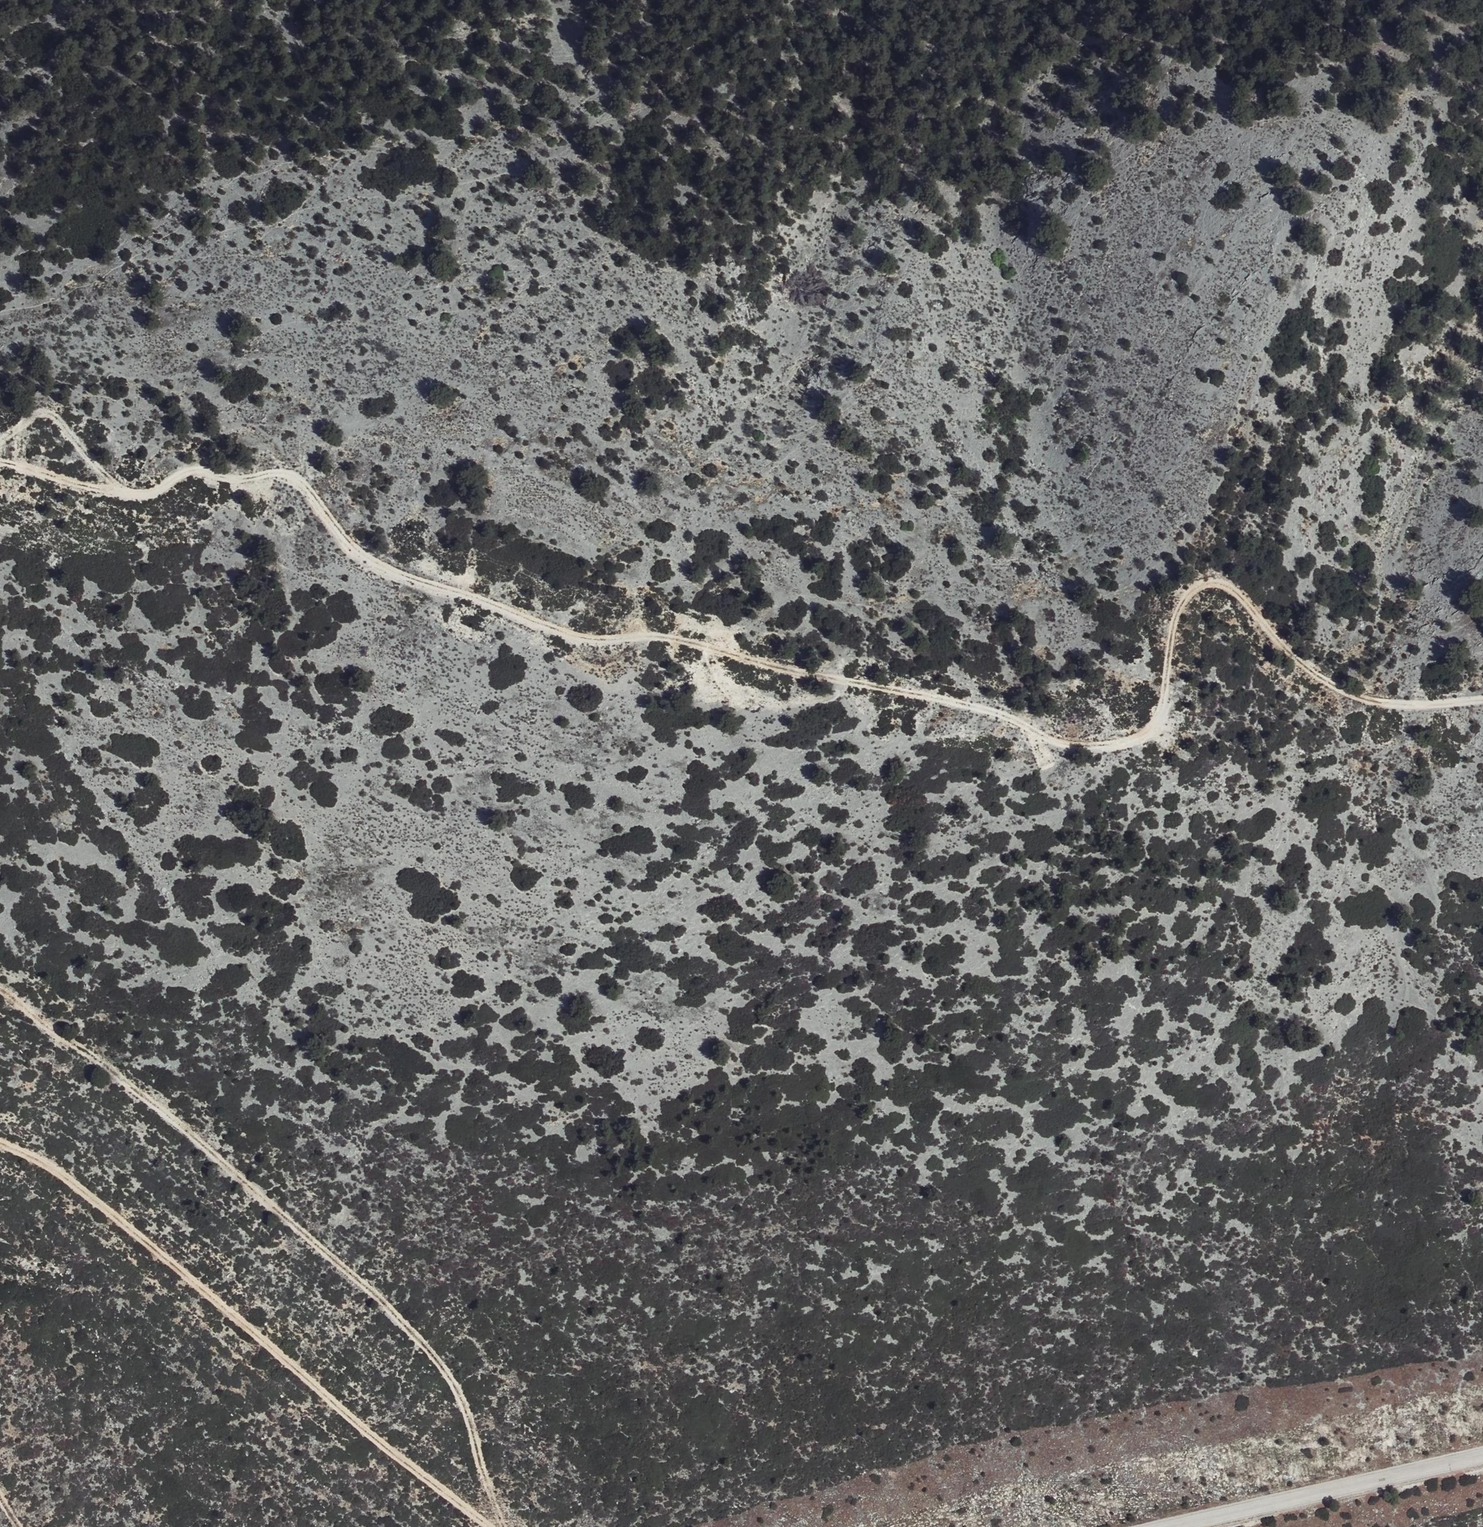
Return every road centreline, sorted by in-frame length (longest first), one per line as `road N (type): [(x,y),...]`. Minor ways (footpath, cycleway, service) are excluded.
road 1 (track): [(0,457),(119,494),(198,465),(233,475),(271,460),(325,498),(371,553),(397,570),(489,590),(569,633),(663,628),(854,684),(908,689),(1075,745),(1132,746),(1161,730),(1174,696),(1176,633),(1188,601),(1207,584),(1254,597),(1311,661),(1354,683),(1406,700),(1482,695)]
road 2 (track): [(496,1526),(343,1412),(56,1167),(0,1143)]
road 3 (unclassified): [(1482,1455),(1171,1526)]

